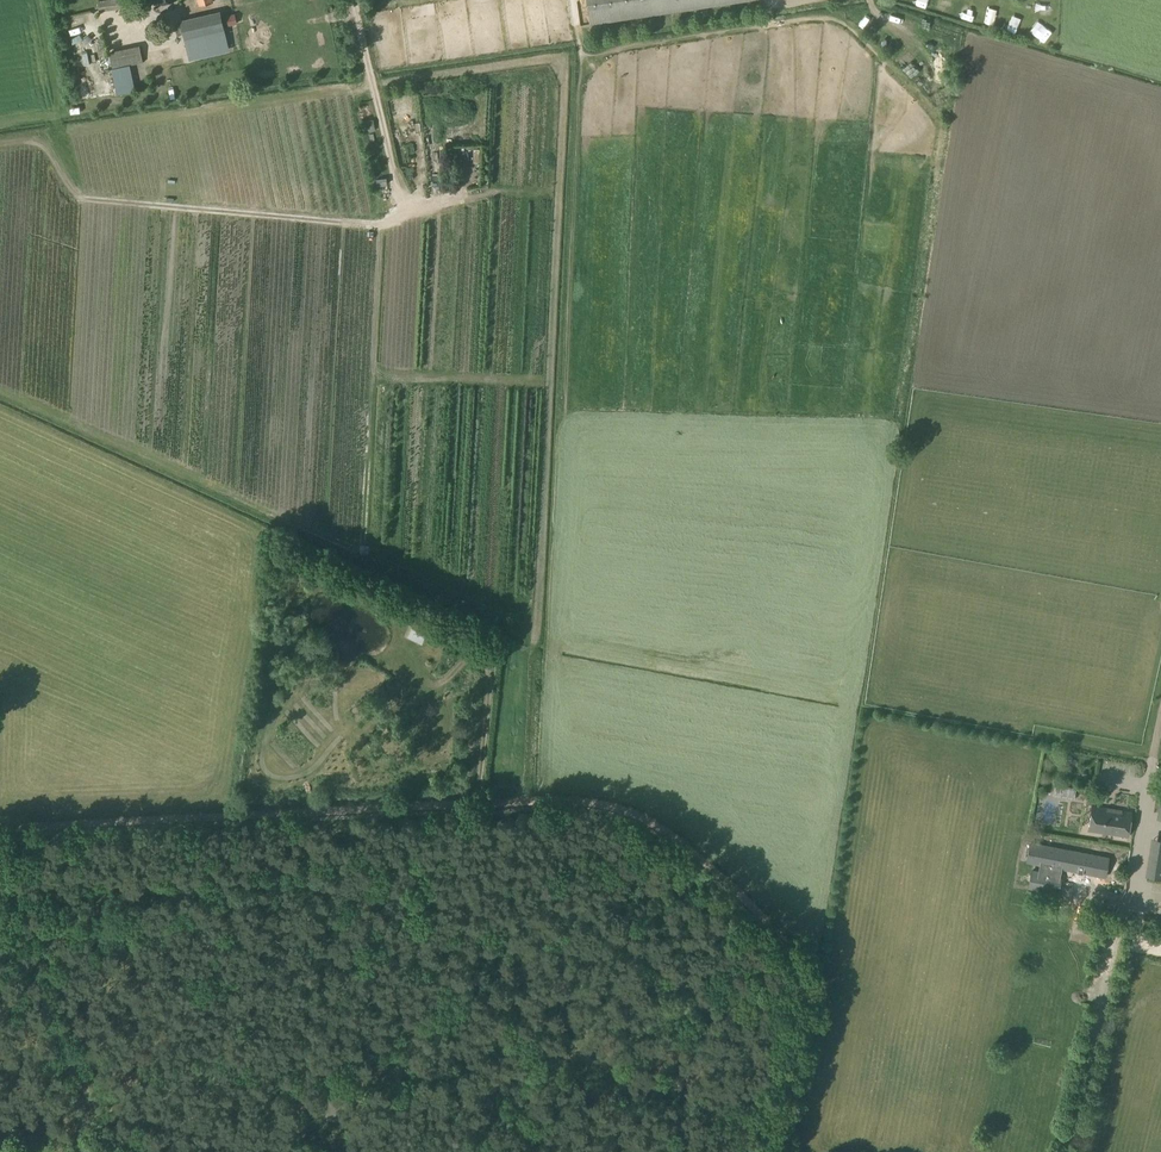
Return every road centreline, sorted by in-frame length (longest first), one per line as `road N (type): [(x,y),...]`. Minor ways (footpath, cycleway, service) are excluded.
road 1 (track): [(769,933),(821,907),(943,127),(853,30),(826,18),(561,60)]
road 2 (track): [(0,828),(531,801)]
road 3 (track): [(531,801),(587,802),(659,825),(783,940),(800,999),(782,1151)]
road 4 (track): [(1066,1151),(1160,724)]
road 5 (track): [(79,198),(373,225),(485,193)]
road 6 (track): [(0,875),(112,1151)]
road 7 (track): [(402,216),(372,85)]

